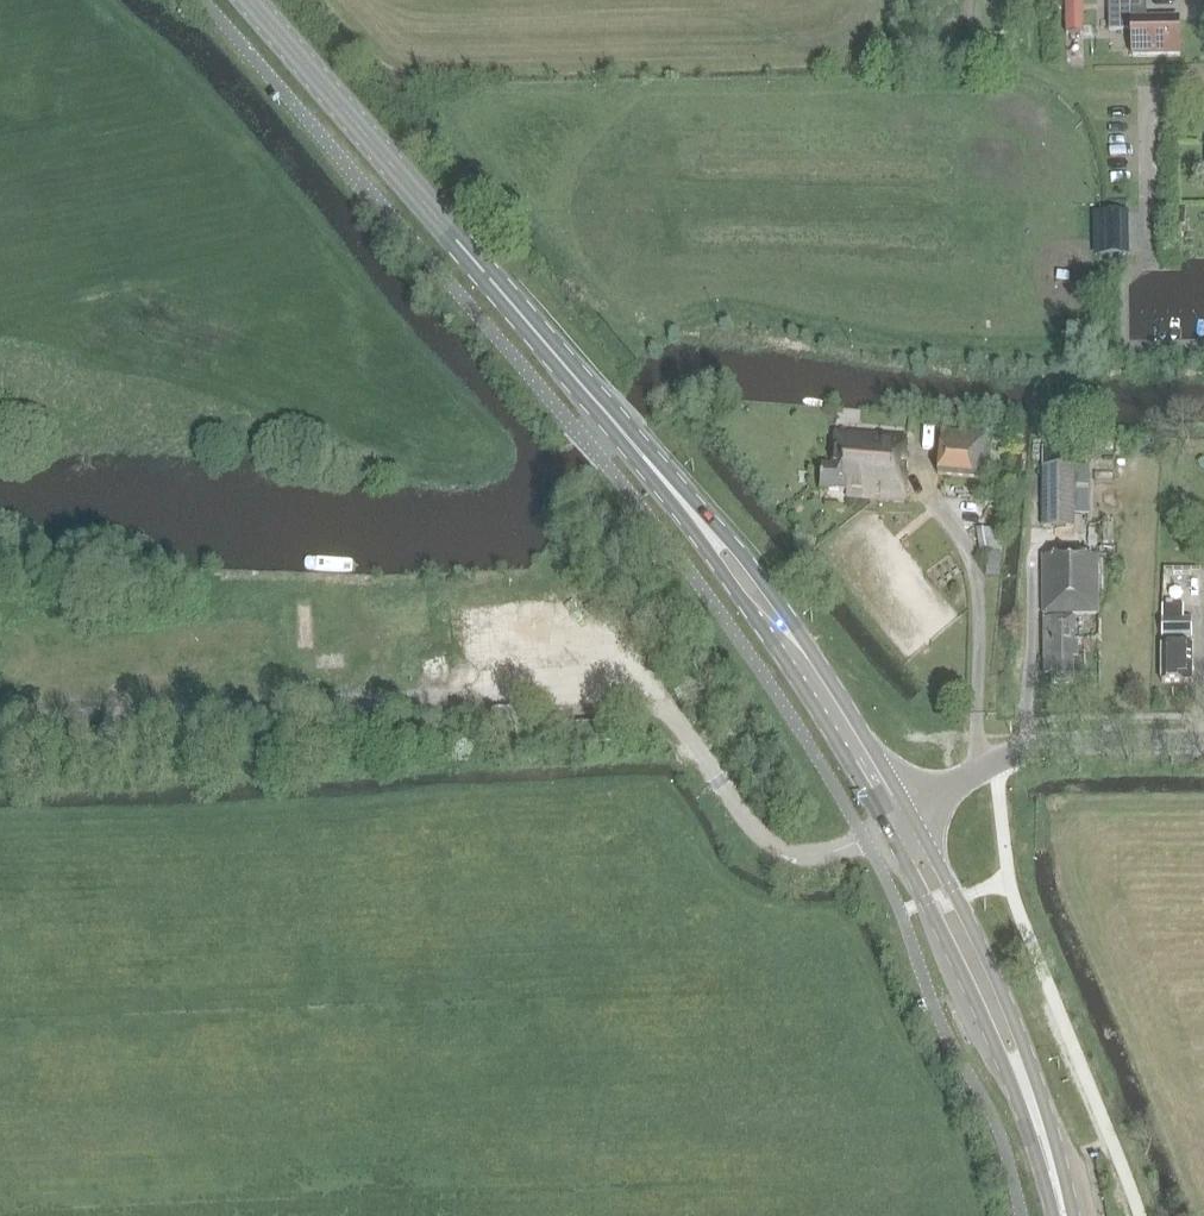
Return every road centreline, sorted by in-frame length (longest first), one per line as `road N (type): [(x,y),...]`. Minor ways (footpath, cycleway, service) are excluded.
road 1 (primary): [(632,442),(251,0)]
road 2 (track): [(555,660),(497,699),(0,724)]
road 3 (primary): [(909,811),(762,580),(651,451),(632,442)]
road 4 (primary): [(632,442),(639,463),(806,693),(885,825)]
road 5 (primary): [(1074,1215),(1004,996),(909,811)]
road 6 (primary): [(885,825),(979,1007),(1053,1215)]
road 7 (tertiary): [(909,811),(1012,756),(1203,743)]

